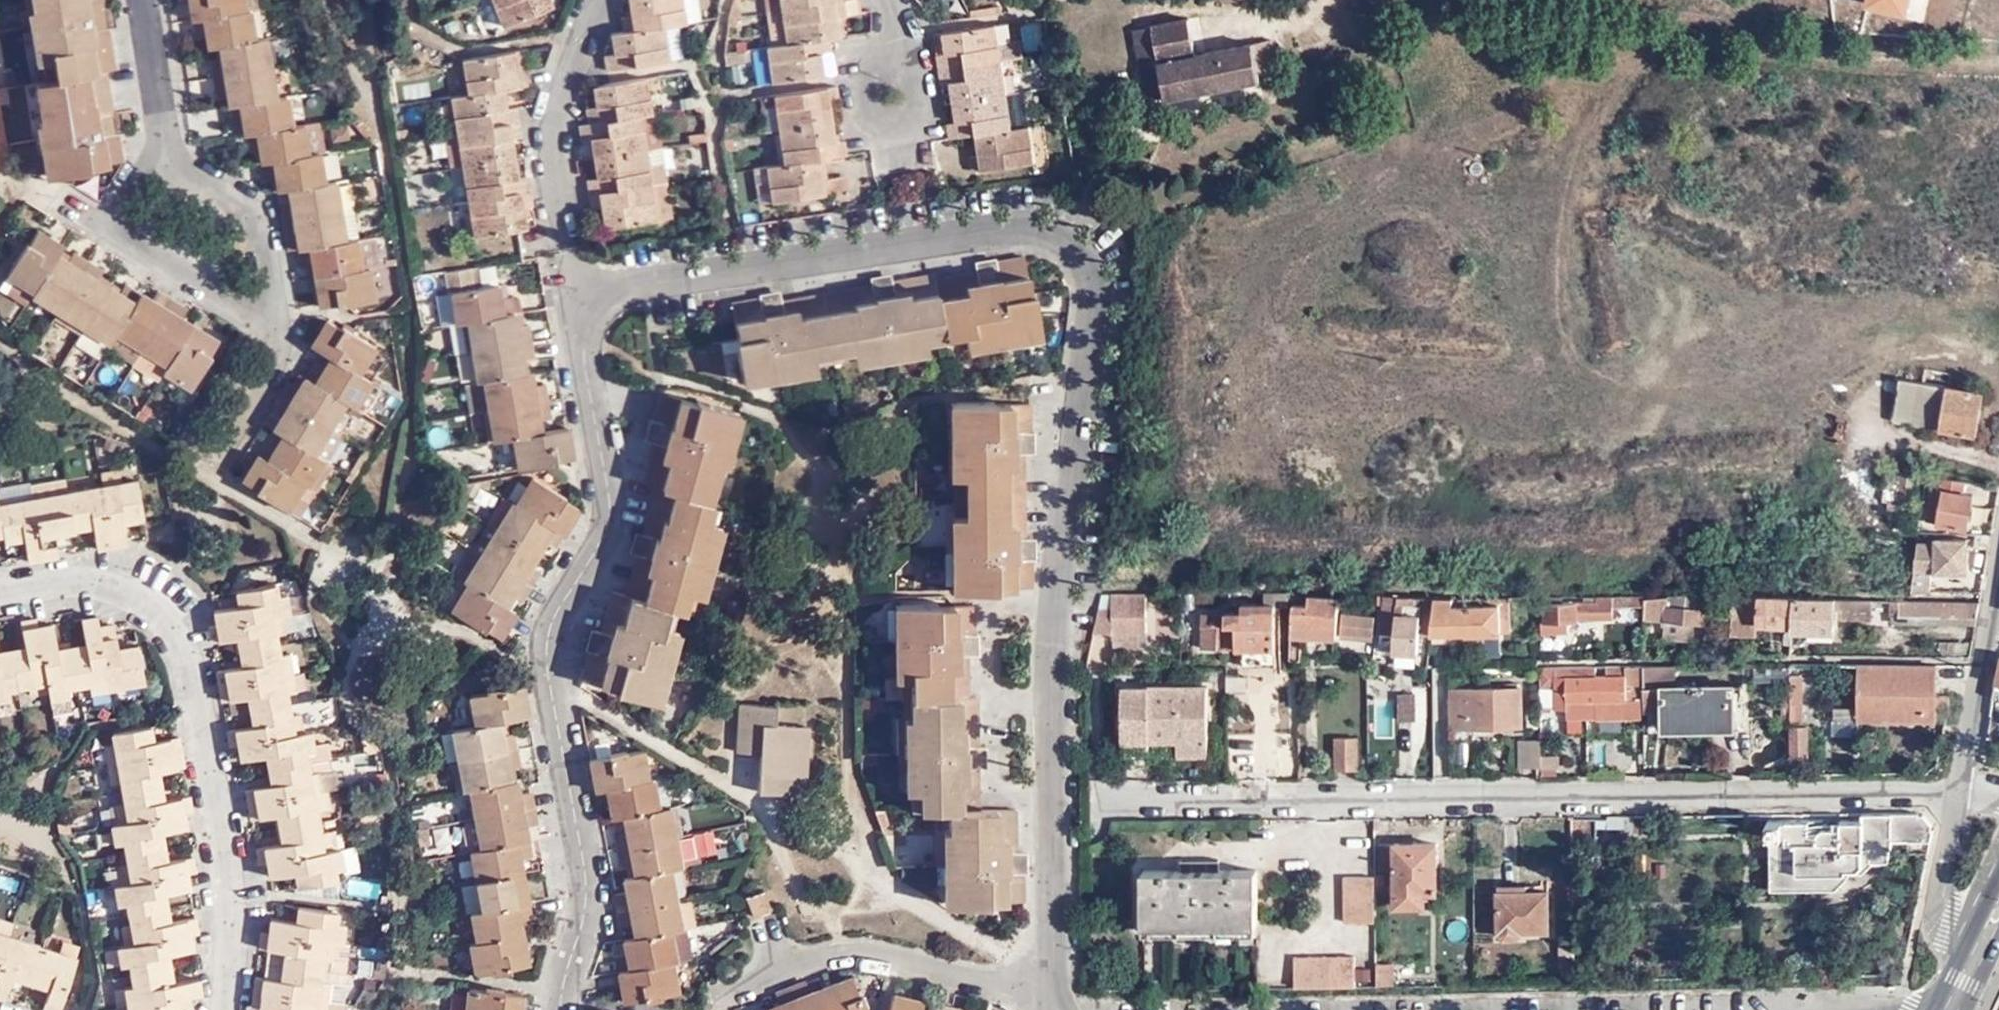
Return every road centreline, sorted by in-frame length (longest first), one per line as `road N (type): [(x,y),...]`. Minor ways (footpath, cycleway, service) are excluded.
road 1 (residential): [(583,300),(1031,223),(1073,238),(1094,273),(1093,316),(1061,573),(1047,980)]
road 2 (residential): [(1956,793),(1116,803)]
road 3 (residential): [(564,1009),(592,902),(553,655),(556,624),(611,514),(583,300)]
road 4 (residential): [(224,1009),(228,895),(159,565),(0,594)]
road 5 (residential): [(1047,980),(861,952),(799,962),(727,1002)]
road 6 (residential): [(163,152),(109,221),(267,321)]
road 7 (residential): [(569,230),(555,140),(566,77),(601,0)]
road 8 (residential): [(1998,559),(1956,793)]
road 9 (residential): [(267,321),(275,260),(244,212),(163,152)]
road 10 (residential): [(898,64),(867,72),(856,101),(874,129),(909,124),(917,83)]
road 11 (residential): [(135,0),(163,152)]
road 12 (residential): [(1956,793),(1939,901),(1943,917),(1965,935)]
road 13 (residential): [(267,321),(210,464)]

